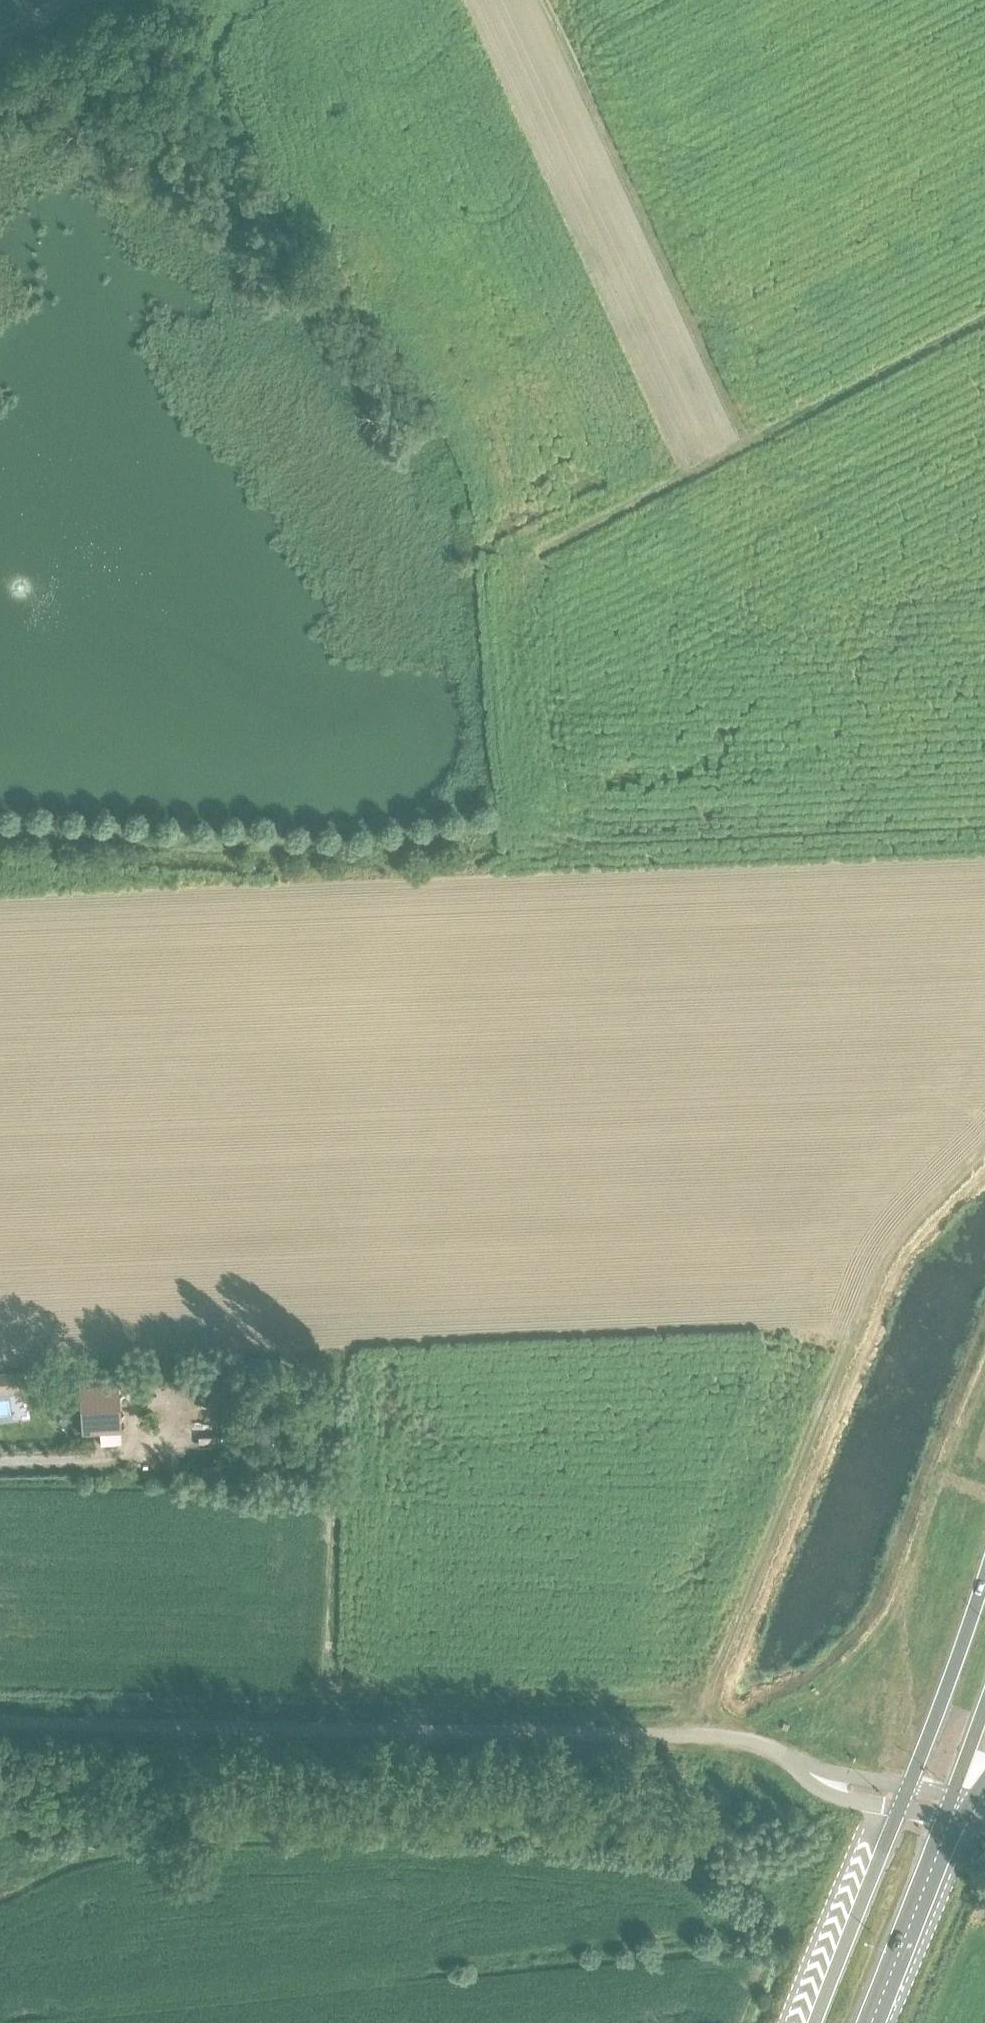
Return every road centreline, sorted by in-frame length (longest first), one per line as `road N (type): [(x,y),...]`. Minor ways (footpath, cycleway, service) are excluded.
road 1 (unclassified): [(817,1778),(766,1746),(700,1733),(0,1719)]
road 2 (trunk): [(899,1809),(813,2022)]
road 3 (trunk): [(984,1578),(908,1786)]
road 4 (trunk): [(863,2022),(944,1816)]

